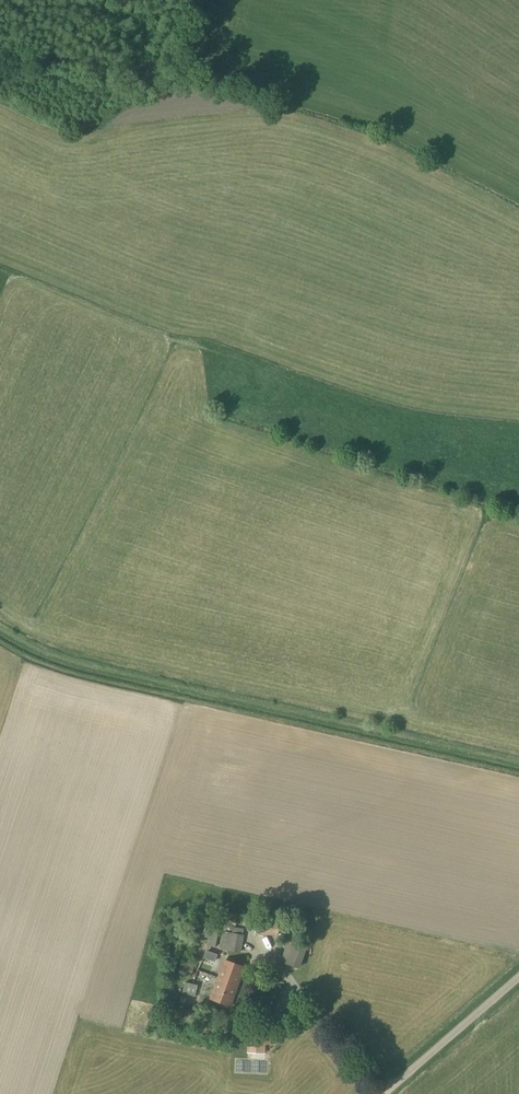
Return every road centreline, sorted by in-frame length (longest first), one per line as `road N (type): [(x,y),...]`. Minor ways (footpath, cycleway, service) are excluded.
road 1 (unclassified): [(388,1093),(518,978)]

